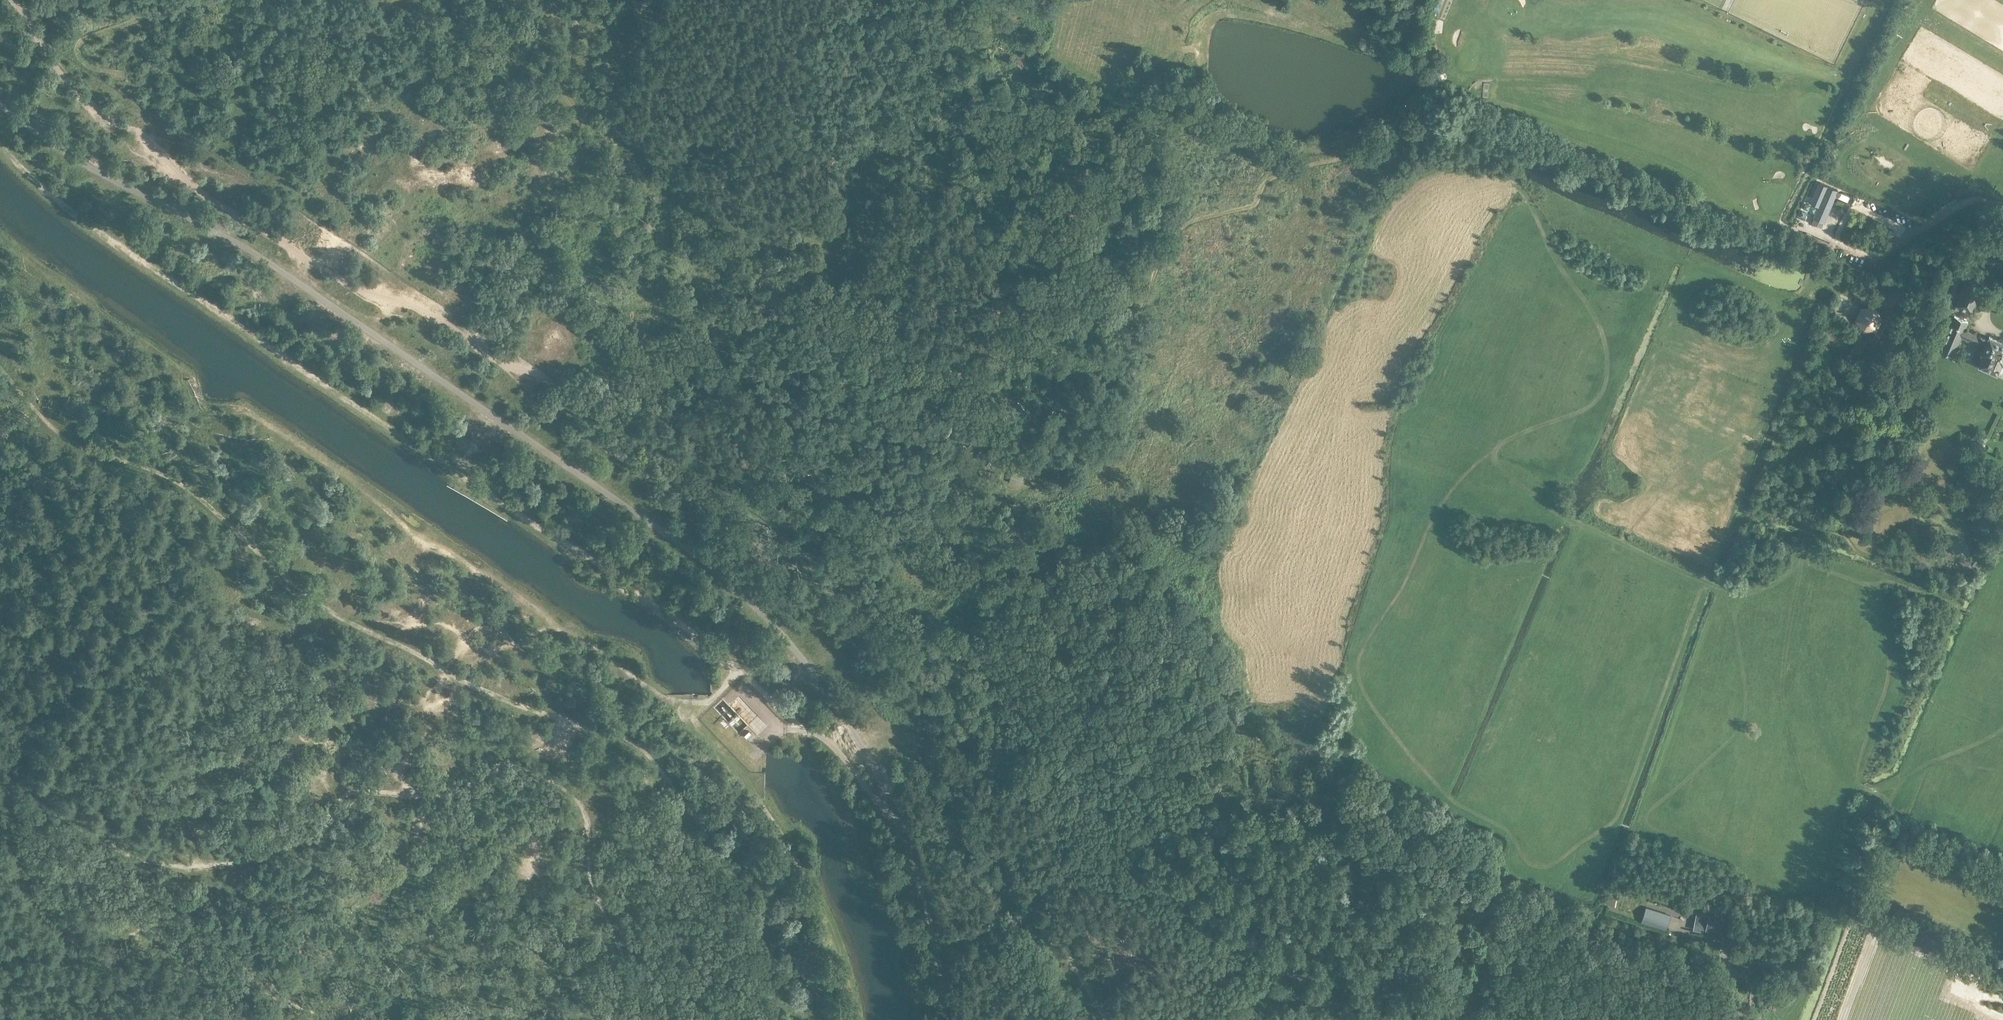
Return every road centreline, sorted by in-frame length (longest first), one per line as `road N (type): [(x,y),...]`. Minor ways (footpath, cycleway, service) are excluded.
road 1 (track): [(944,1019),(928,916),(881,783),(841,711),(761,613),(686,548),(256,255),(73,157),(0,105)]
road 2 (track): [(0,767),(86,835),(139,860),(191,867),(251,861),(317,836),(350,792),(446,796),(496,766),(520,765),(577,799),(606,919),(637,982),(671,1019)]
road 3 (track): [(1936,225),(1888,313),(1809,534),(1783,577),(1751,594),(1709,584),(1563,519)]
road 4 (track): [(866,753),(900,744),(938,772),(1104,1019)]
road 5 (track): [(1790,229),(1875,255),(1977,196),(2002,201)]
road 6 (track): [(802,729),(837,752),(901,829)]

